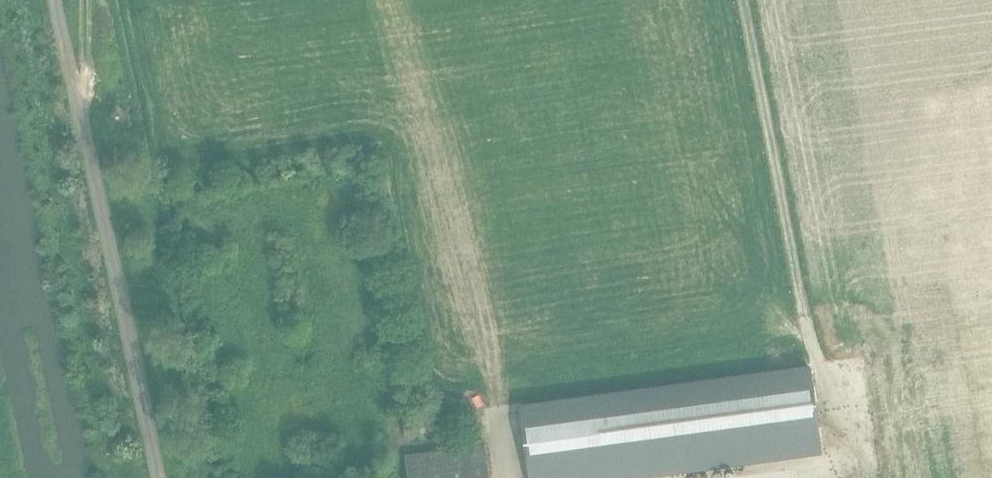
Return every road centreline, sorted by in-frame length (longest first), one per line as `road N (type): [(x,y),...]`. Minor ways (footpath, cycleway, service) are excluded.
road 1 (unclassified): [(59,0),(162,477)]

